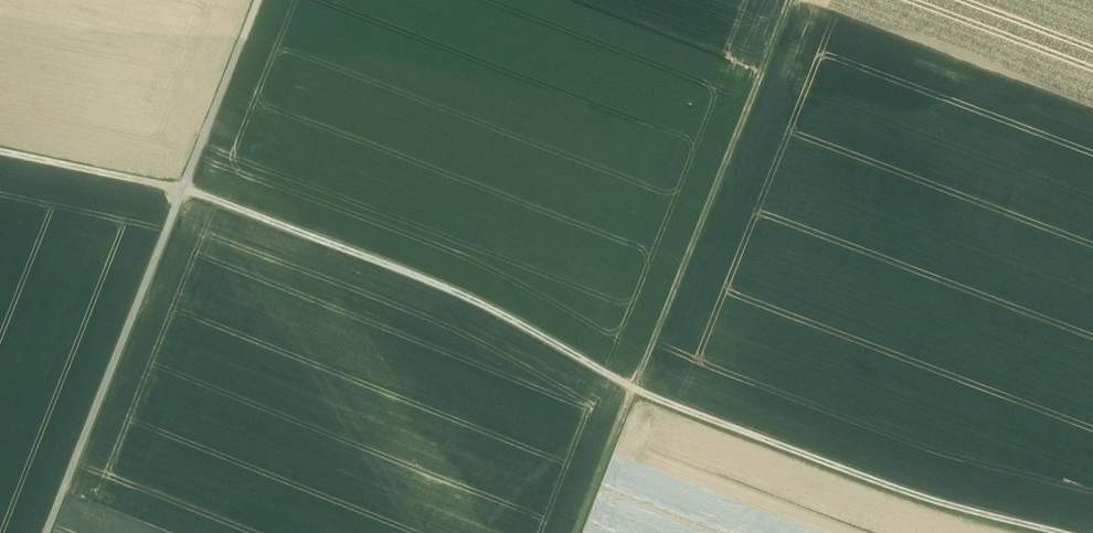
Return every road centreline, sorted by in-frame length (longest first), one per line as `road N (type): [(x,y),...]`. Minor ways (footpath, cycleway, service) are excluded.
road 1 (track): [(1067,532),(911,497),(633,391),(430,282),(183,192),(0,154)]
road 2 (track): [(47,532),(256,0)]
road 3 (track): [(789,0),(633,391)]
road 4 (track): [(577,532),(633,391)]

